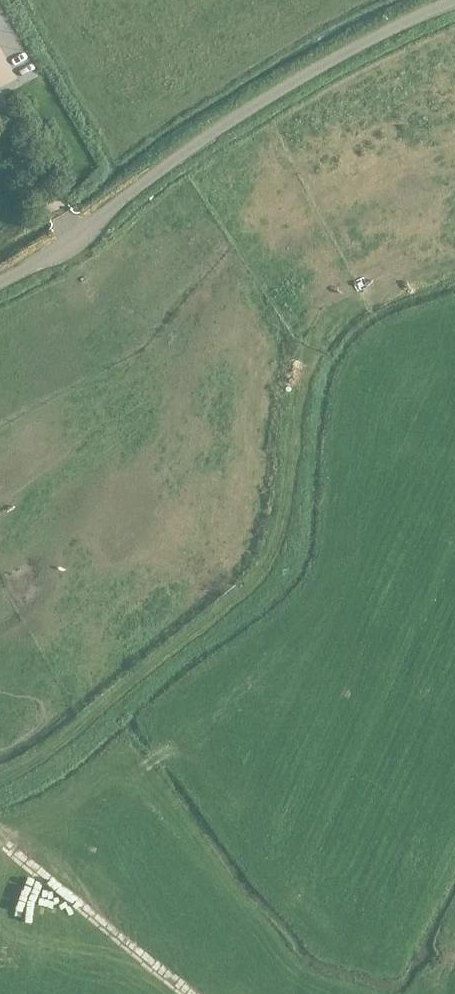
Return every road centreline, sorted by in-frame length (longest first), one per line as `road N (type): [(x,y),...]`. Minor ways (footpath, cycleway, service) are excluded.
road 1 (track): [(454,264),(354,306),(320,338),(301,399),(281,539),(253,585),(52,752),(0,778)]
road 2 (unclassified): [(0,283),(78,237),(232,121),(454,1)]
road 3 (track): [(194,993),(0,842)]

